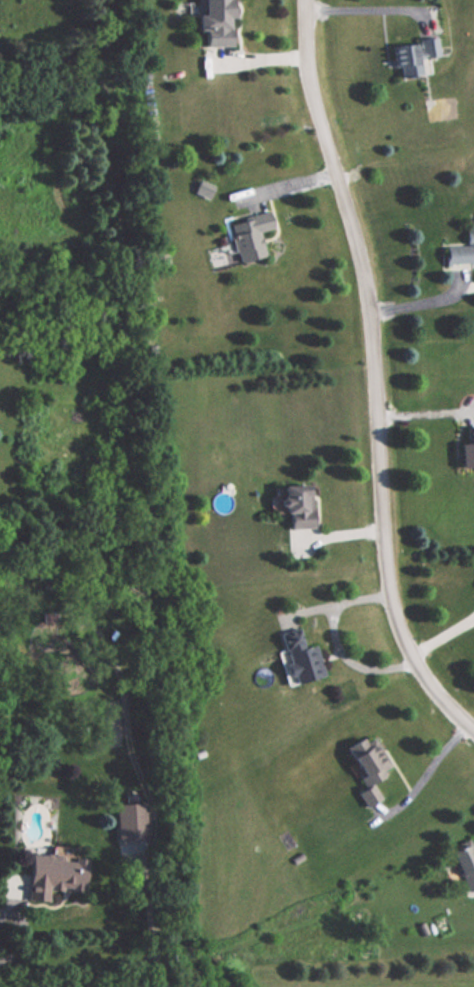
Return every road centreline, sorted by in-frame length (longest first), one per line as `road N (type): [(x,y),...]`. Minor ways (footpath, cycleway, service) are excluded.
road 1 (residential): [(473,725),(418,660),(390,593),(367,306),(308,82),(304,0)]

